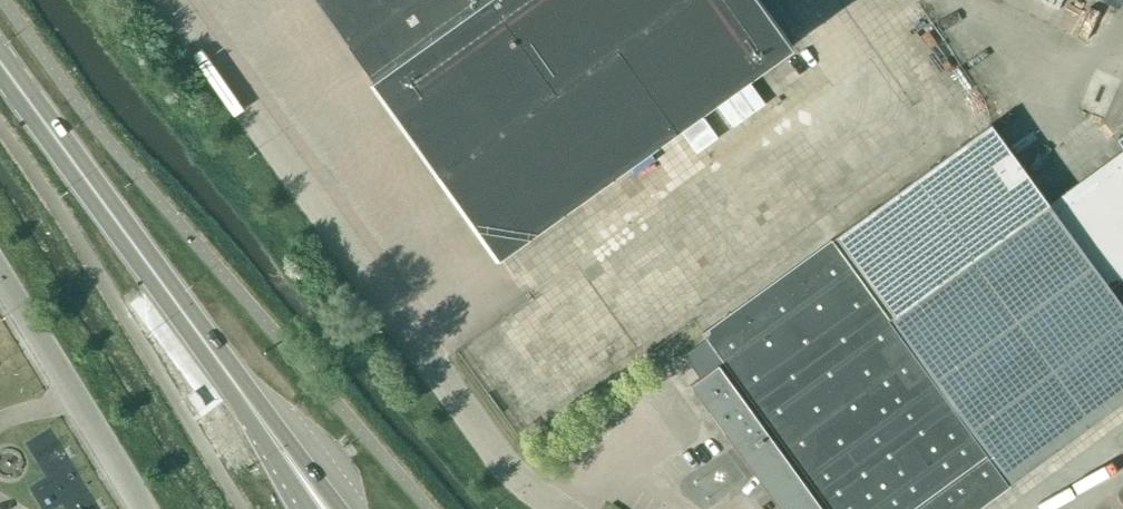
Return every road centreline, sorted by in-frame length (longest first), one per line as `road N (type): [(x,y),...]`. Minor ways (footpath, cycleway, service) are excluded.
road 1 (unclassified): [(555,508),(506,474),(169,0)]
road 2 (secondary): [(0,60),(291,463)]
road 3 (unclassified): [(144,508),(0,275)]

